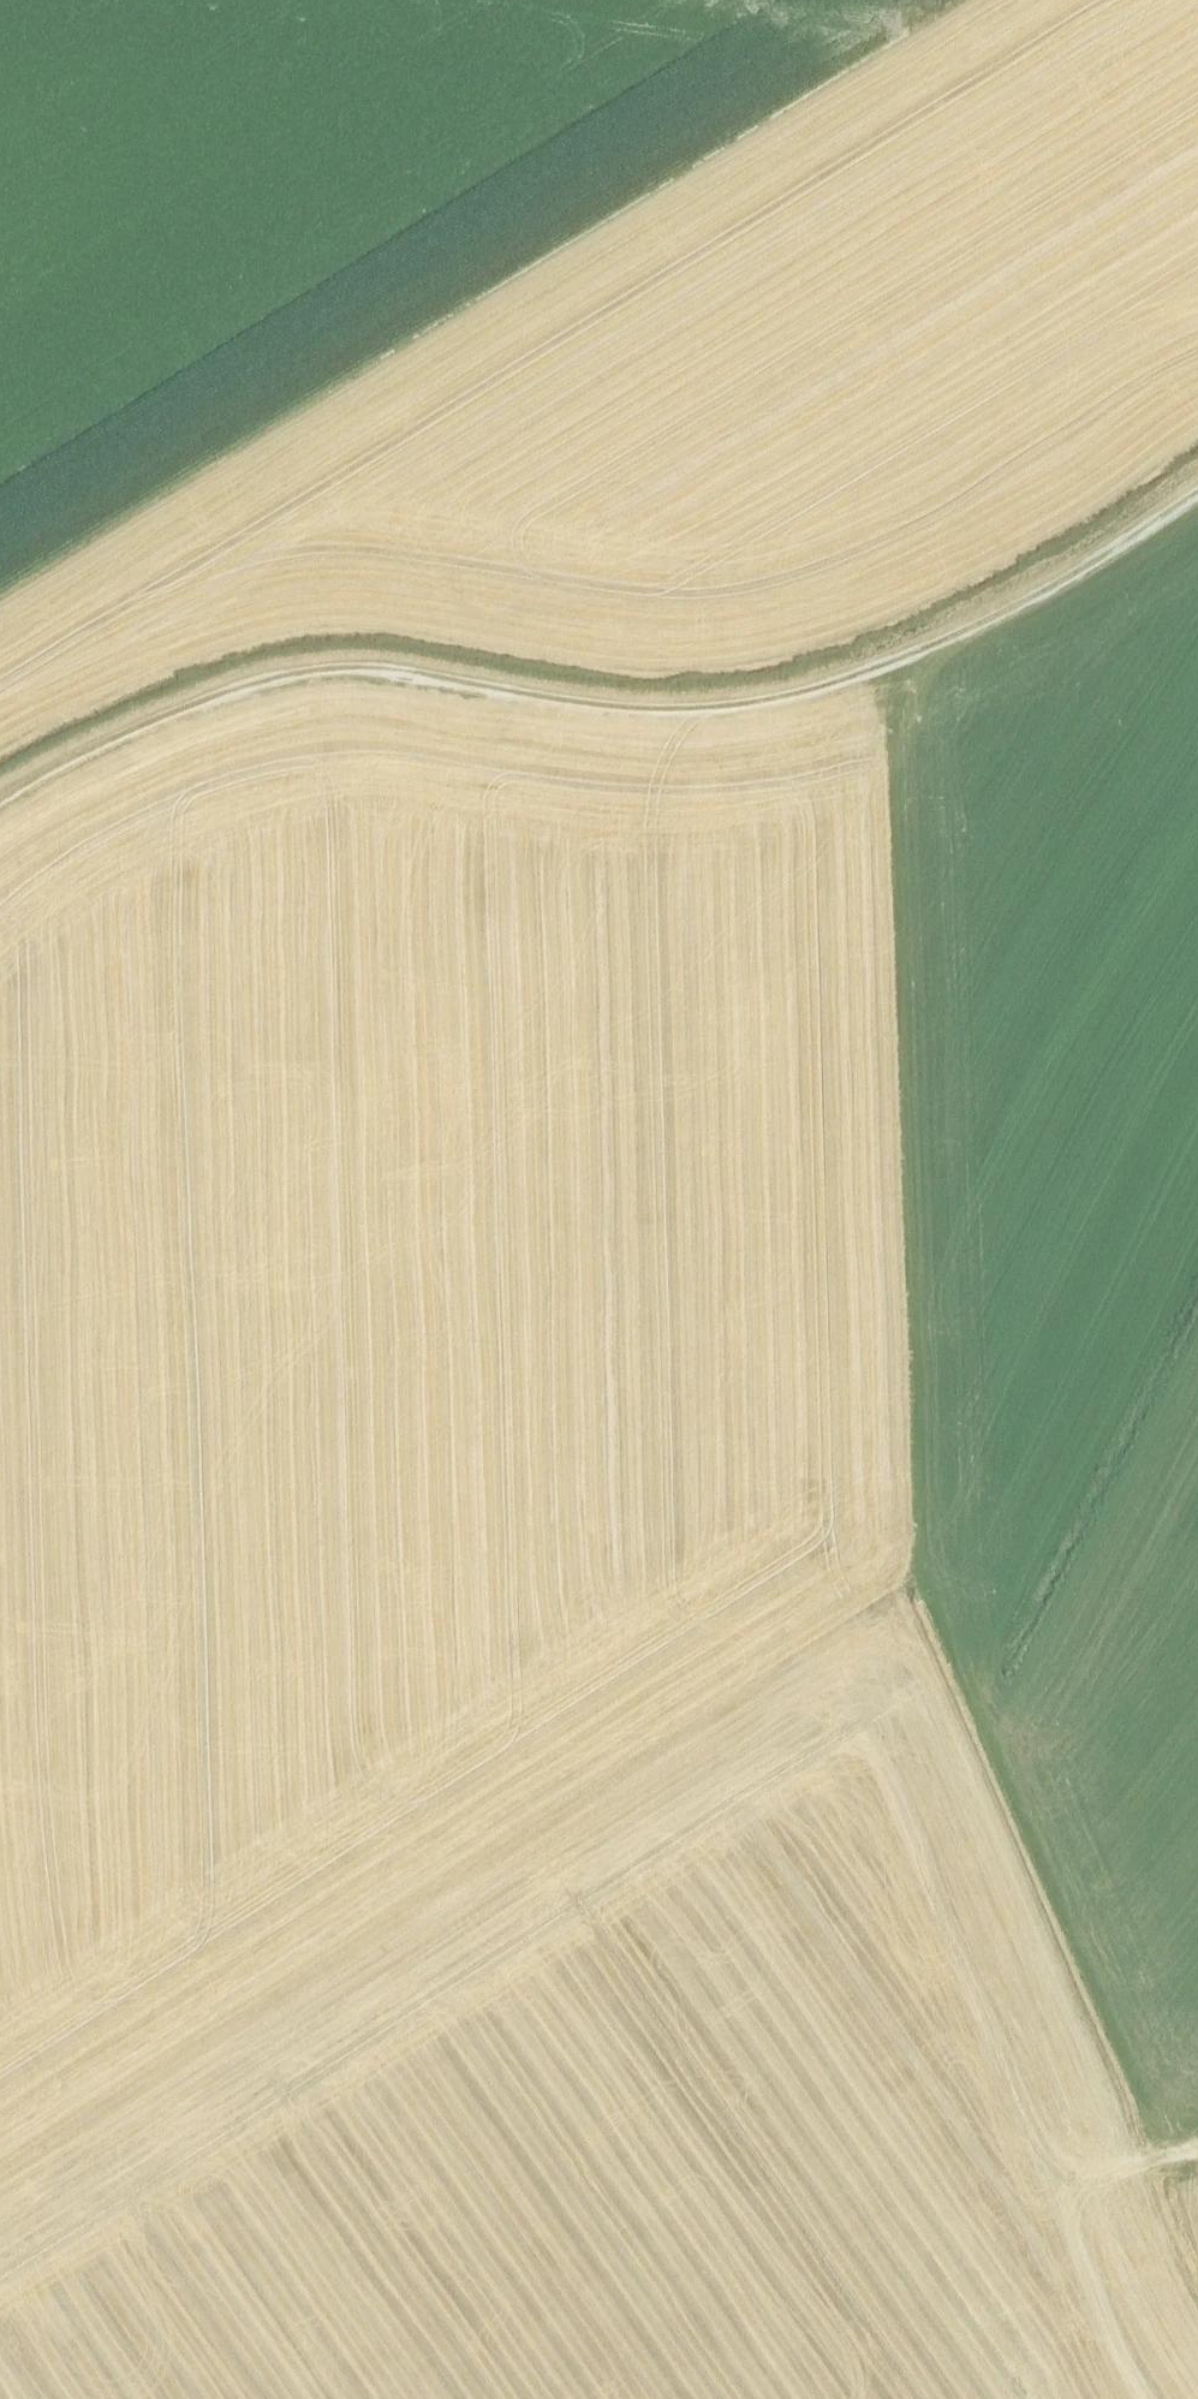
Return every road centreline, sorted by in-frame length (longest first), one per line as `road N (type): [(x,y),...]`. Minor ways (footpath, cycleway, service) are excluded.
road 1 (track): [(0,800),(165,711),(302,668),(406,670),(640,708),(797,695),(989,616),(1094,561),(1197,492)]
road 2 (track): [(1197,2283),(1149,2171),(1154,2159),(1197,2152)]

